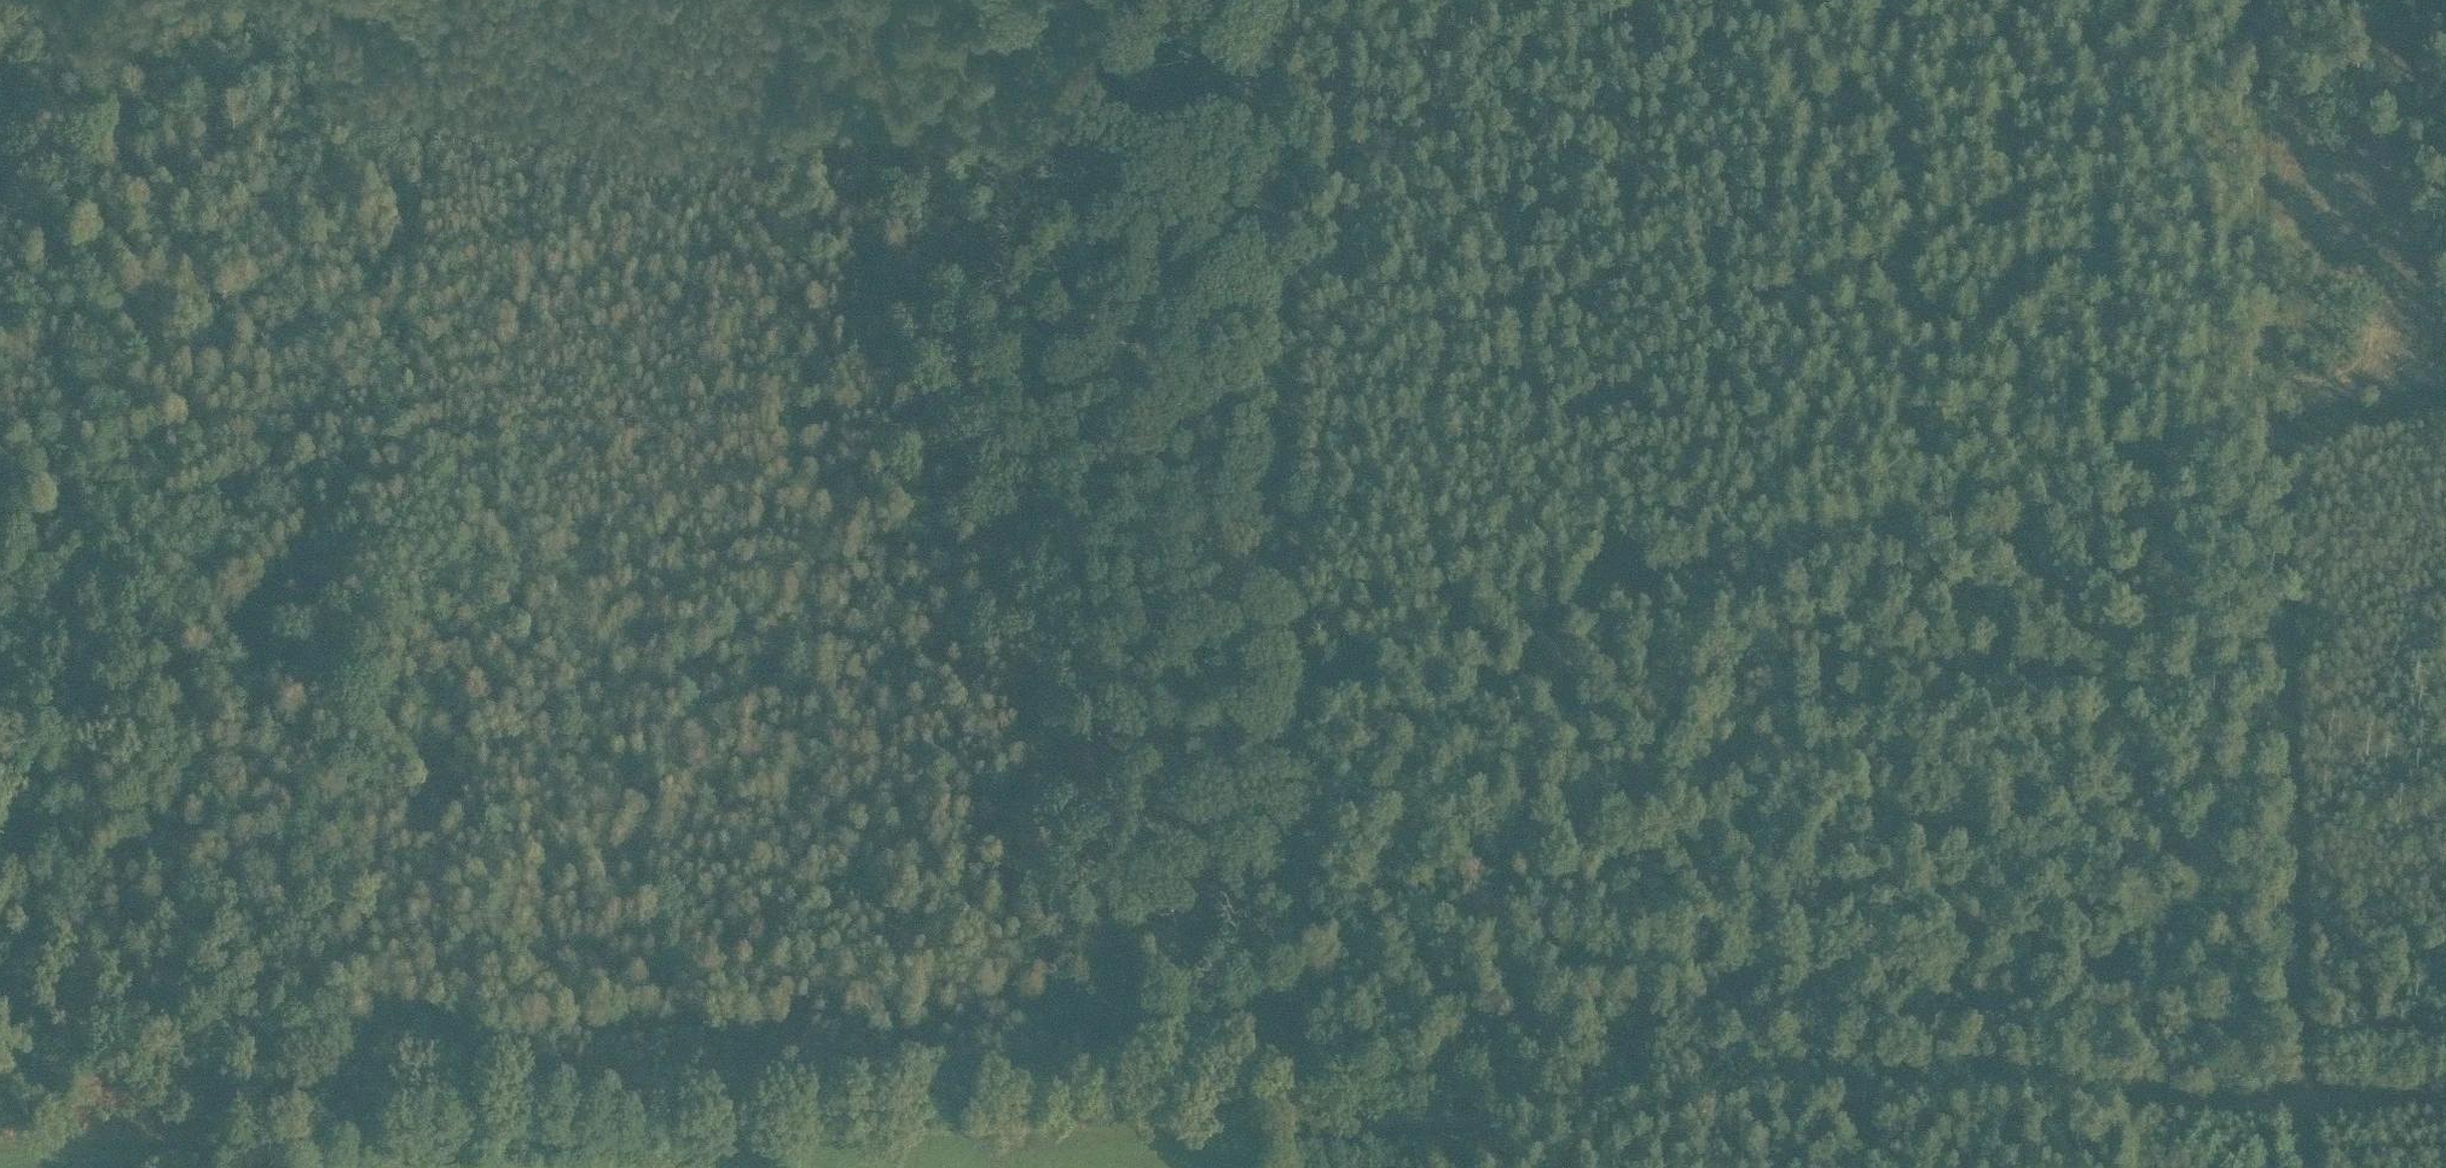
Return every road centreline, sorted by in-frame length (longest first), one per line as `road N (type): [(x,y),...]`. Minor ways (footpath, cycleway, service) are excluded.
road 1 (track): [(1260,0),(1289,690),(1281,857),(1305,986),(1306,1109)]
road 2 (track): [(2259,0),(2307,1106)]
road 3 (track): [(225,1138),(252,1109),(284,1120),(1306,1109)]
road 4 (track): [(1306,1109),(1341,1124),(2266,1107)]
road 5 (track): [(0,803),(11,945),(40,1004),(156,1082)]
road 6 (track): [(234,1167),(215,1150),(0,1153)]
road 7 (track): [(2307,1106),(2445,1104)]

